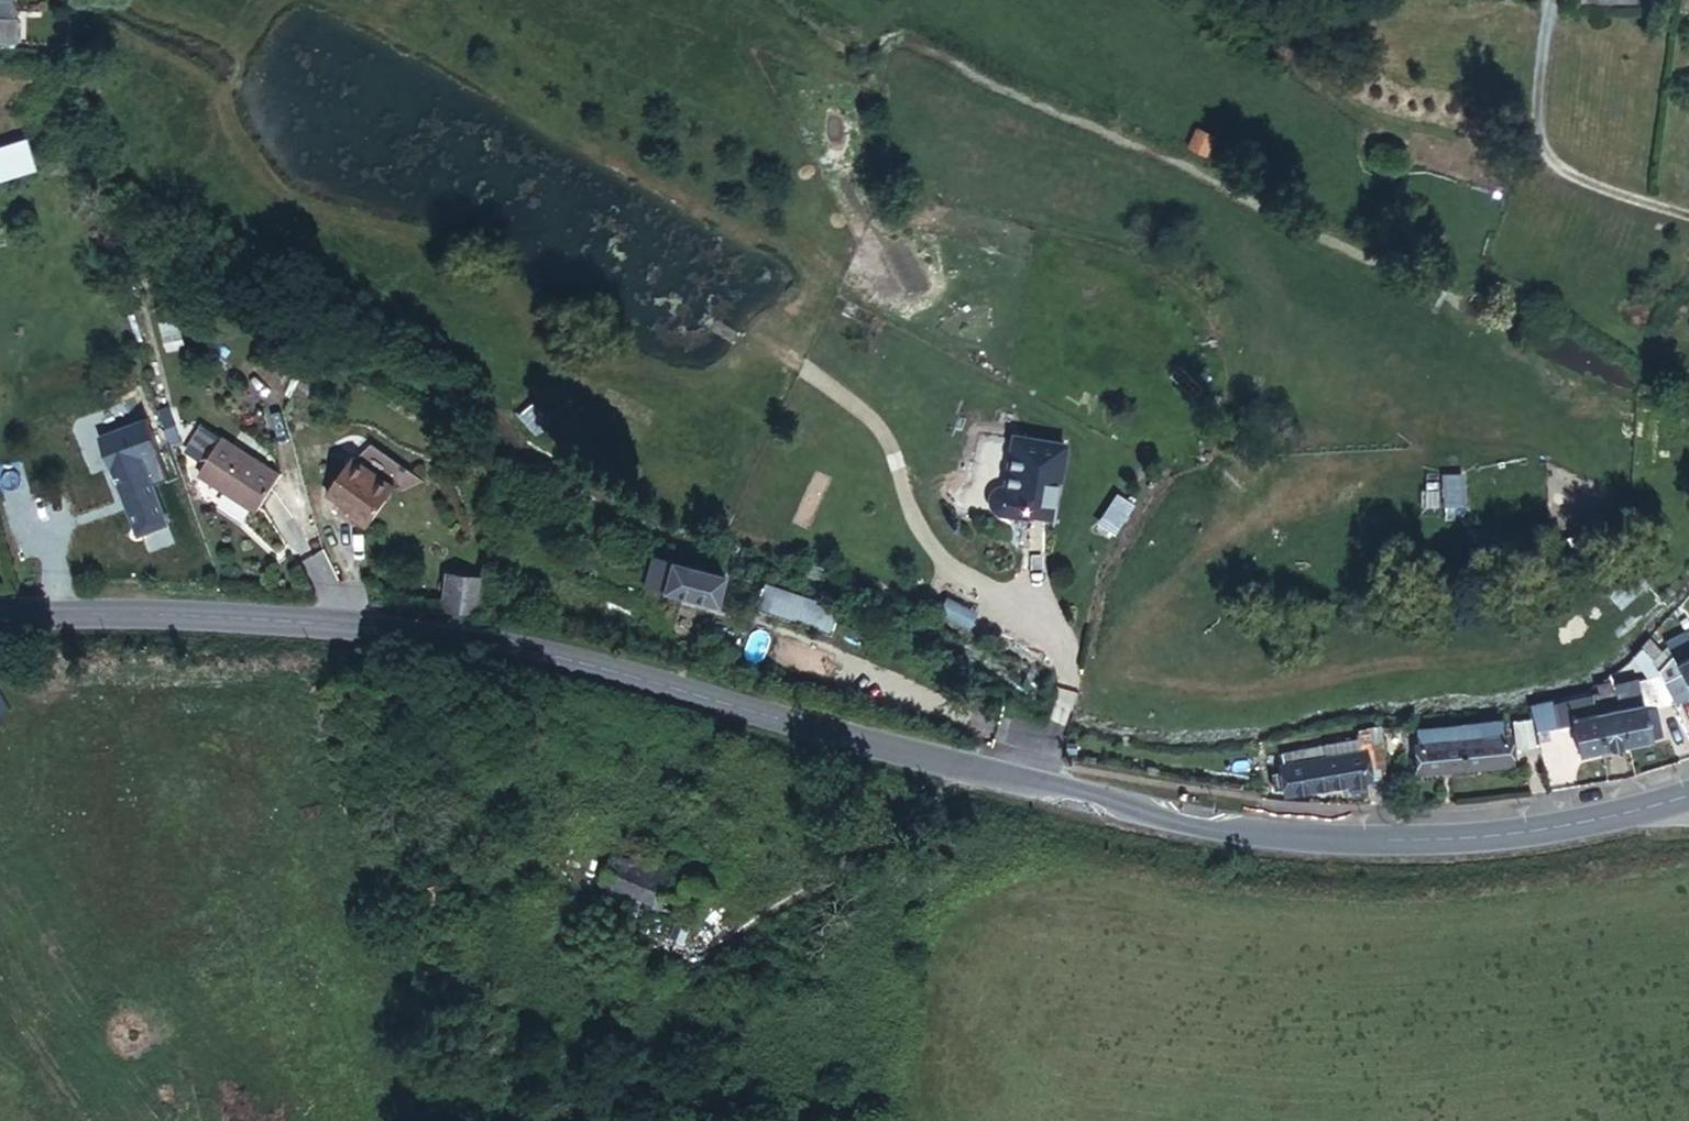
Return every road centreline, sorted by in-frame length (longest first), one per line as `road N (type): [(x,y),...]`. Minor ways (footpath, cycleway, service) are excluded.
road 1 (tertiary): [(1688,796),(1565,826),(1465,839),(1246,831),(848,739),(621,674),(412,632),(270,622),(0,623)]
road 2 (track): [(1565,0),(1538,49),(1543,148),(1595,185),(1688,215)]

